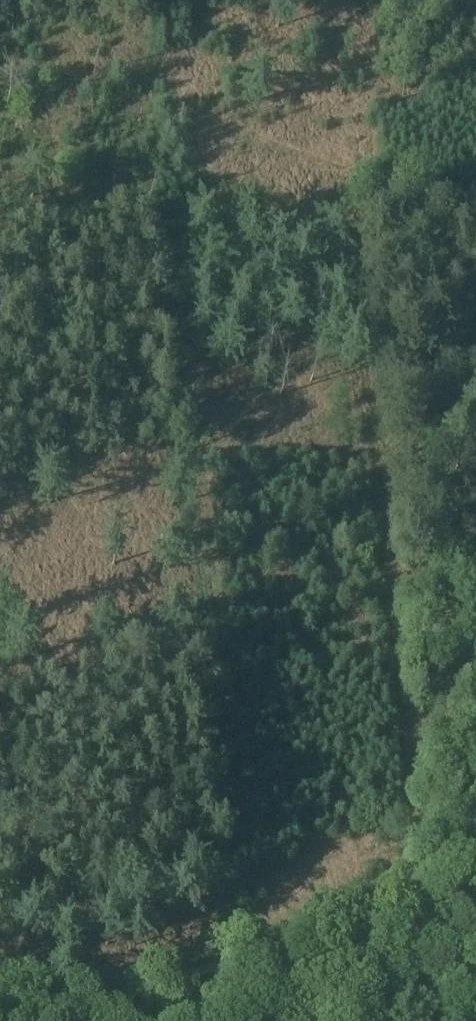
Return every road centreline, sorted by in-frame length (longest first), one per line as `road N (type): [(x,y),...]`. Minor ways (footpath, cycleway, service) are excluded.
road 1 (track): [(475,856),(377,902),(141,979),(0,1013)]

